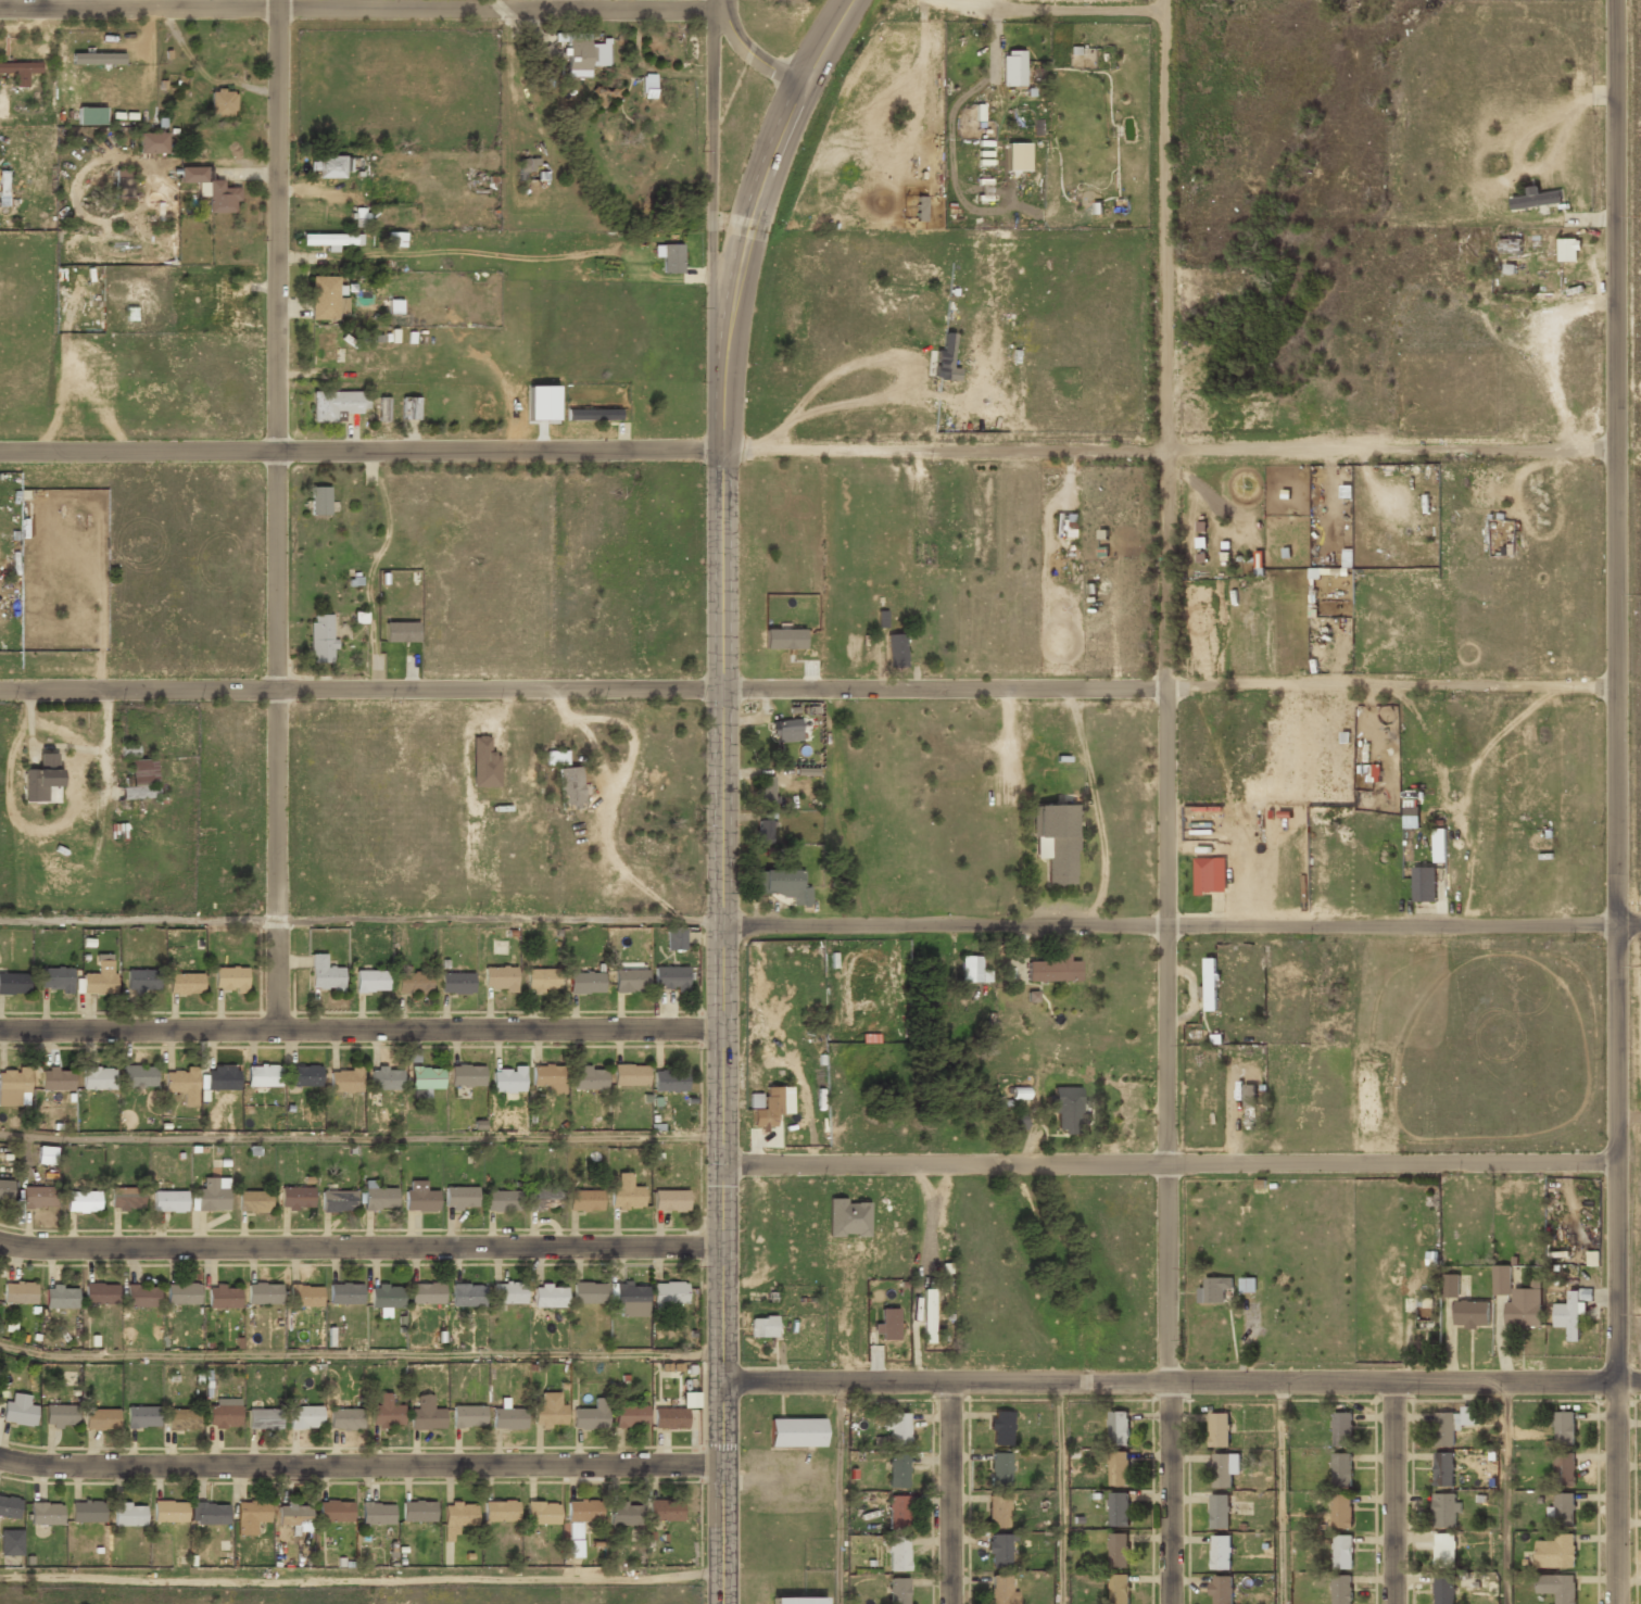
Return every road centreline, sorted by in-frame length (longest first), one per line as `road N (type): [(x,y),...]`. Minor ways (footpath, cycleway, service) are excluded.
road 1 (residential): [(0,452),(1615,446)]
road 2 (residential): [(0,690),(1615,687)]
road 3 (residential): [(1617,1603),(1615,0)]
road 4 (residential): [(1166,1381),(1165,0)]
road 5 (residential): [(277,1031),(279,0)]
road 6 (residential): [(722,1384),(1640,1383)]
road 7 (secondary): [(721,1248),(727,340)]
road 8 (residential): [(721,930),(1616,926)]
road 9 (residential): [(721,1165),(1616,1162)]
road 10 (residential): [(0,1459),(36,1466),(722,1465)]
road 11 (tertiary): [(0,1242),(721,1248)]
road 12 (residential): [(0,1030),(721,1030)]
road 13 (residential): [(0,7),(720,8)]
road 14 (residential): [(943,0),(993,10),(1615,9)]
road 15 (secondary): [(722,1603),(721,1248)]
road 16 (secondary): [(720,8),(712,34),(710,251),(727,340)]
road 17 (secondary): [(727,340),(754,202),(803,80)]
road 18 (residential): [(1171,1603),(1166,1381)]
road 19 (residential): [(1393,1603),(1392,1381)]
road 20 (residential): [(950,1603),(951,1382)]
road 21 (residential): [(104,828),(106,691)]
road 22 (tertiary): [(803,80),(735,39),(720,0)]

